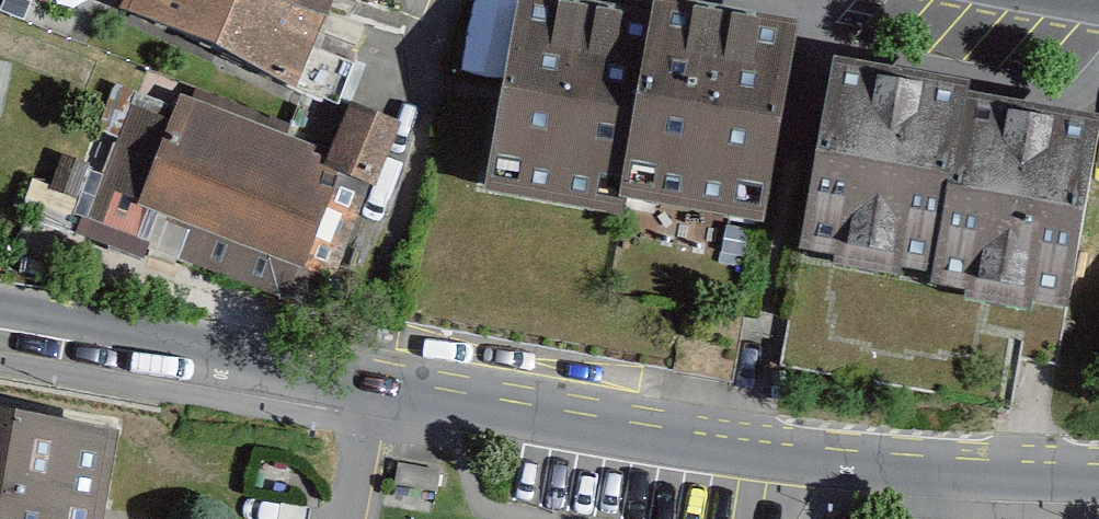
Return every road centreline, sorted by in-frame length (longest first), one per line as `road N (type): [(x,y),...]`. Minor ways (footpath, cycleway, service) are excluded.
road 1 (residential): [(359,390),(960,483),(1098,487)]
road 2 (residential): [(0,316),(359,390)]
road 3 (residential): [(359,390),(342,518)]

